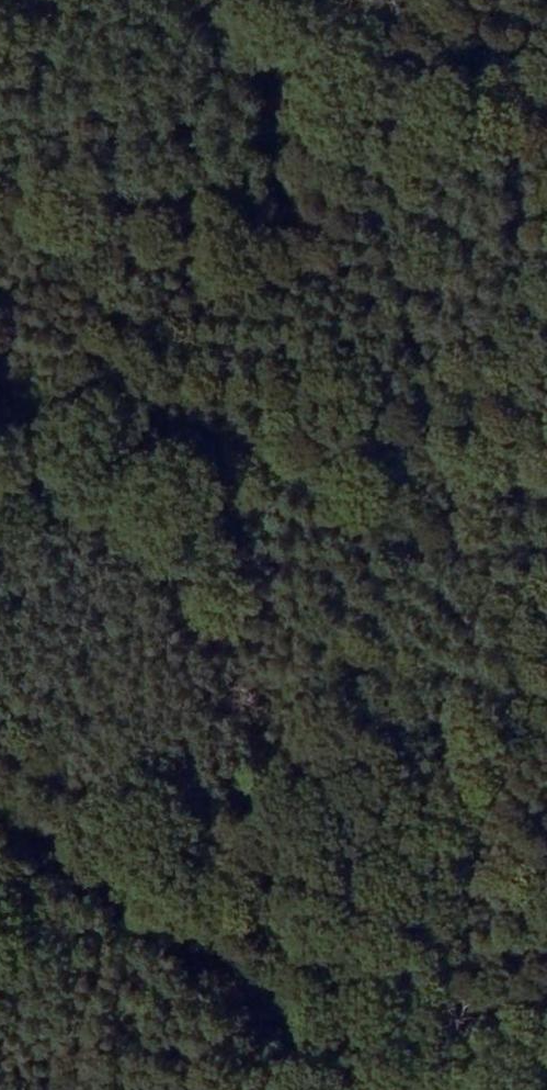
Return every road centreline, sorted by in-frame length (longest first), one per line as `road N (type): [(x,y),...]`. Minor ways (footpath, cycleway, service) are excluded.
road 1 (track): [(0,826),(374,1089)]

